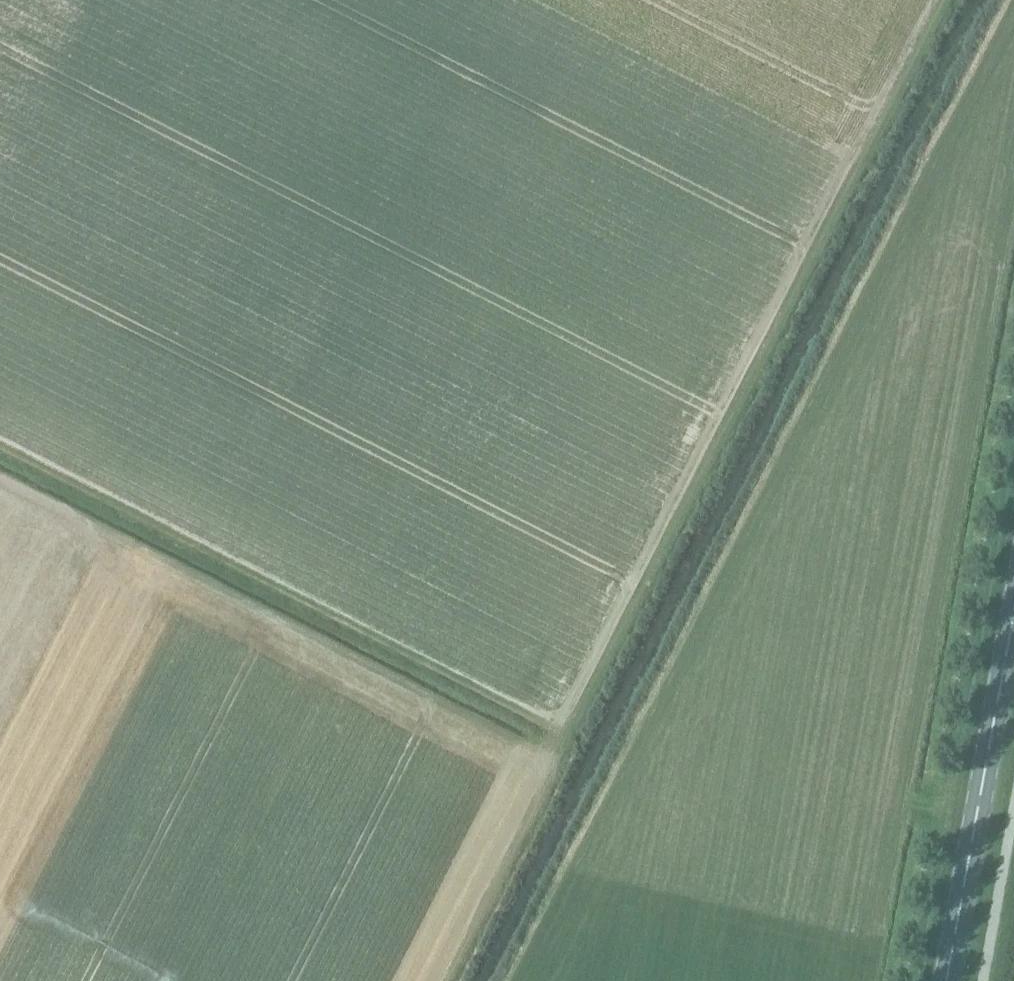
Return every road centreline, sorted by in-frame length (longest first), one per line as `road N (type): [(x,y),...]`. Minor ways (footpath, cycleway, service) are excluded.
road 1 (primary): [(950,980),(1013,629)]

